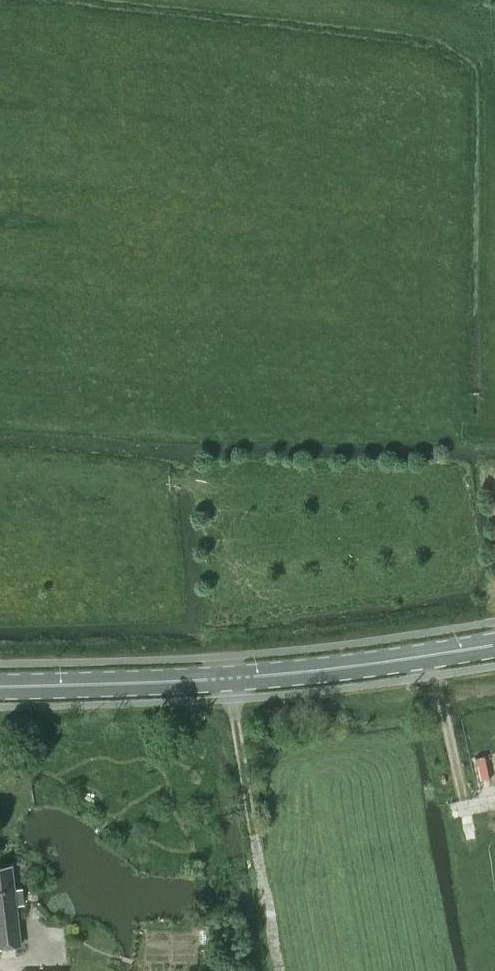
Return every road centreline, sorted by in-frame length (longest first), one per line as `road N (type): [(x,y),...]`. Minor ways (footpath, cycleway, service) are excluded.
road 1 (primary): [(0,685),(341,668),(494,643)]

